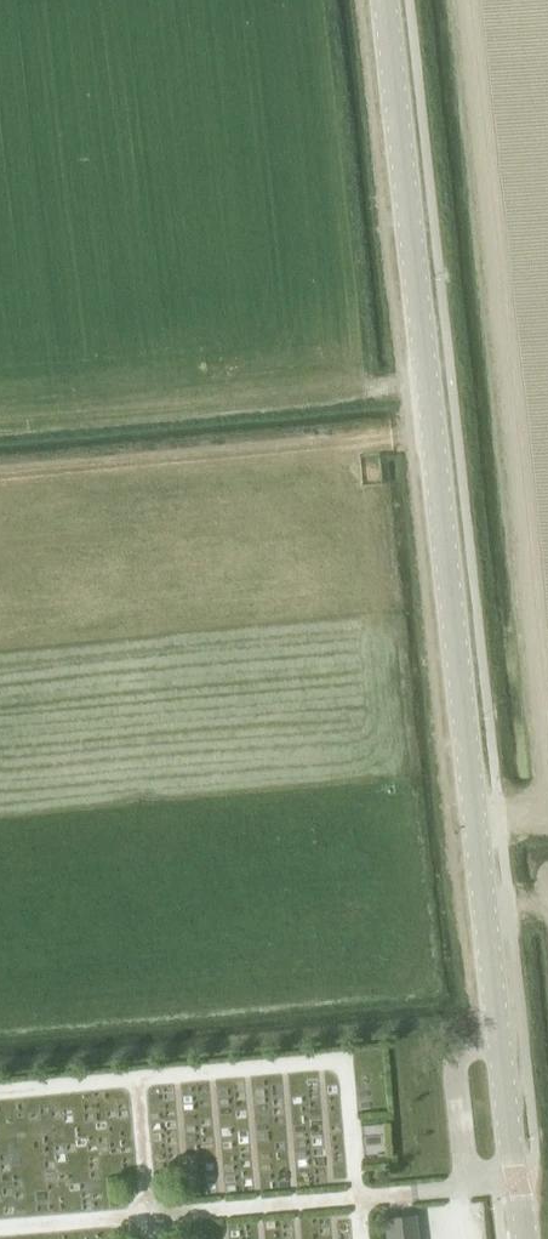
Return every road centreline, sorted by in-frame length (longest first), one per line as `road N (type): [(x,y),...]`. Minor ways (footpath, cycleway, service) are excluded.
road 1 (tertiary): [(525,1238),(385,0)]

